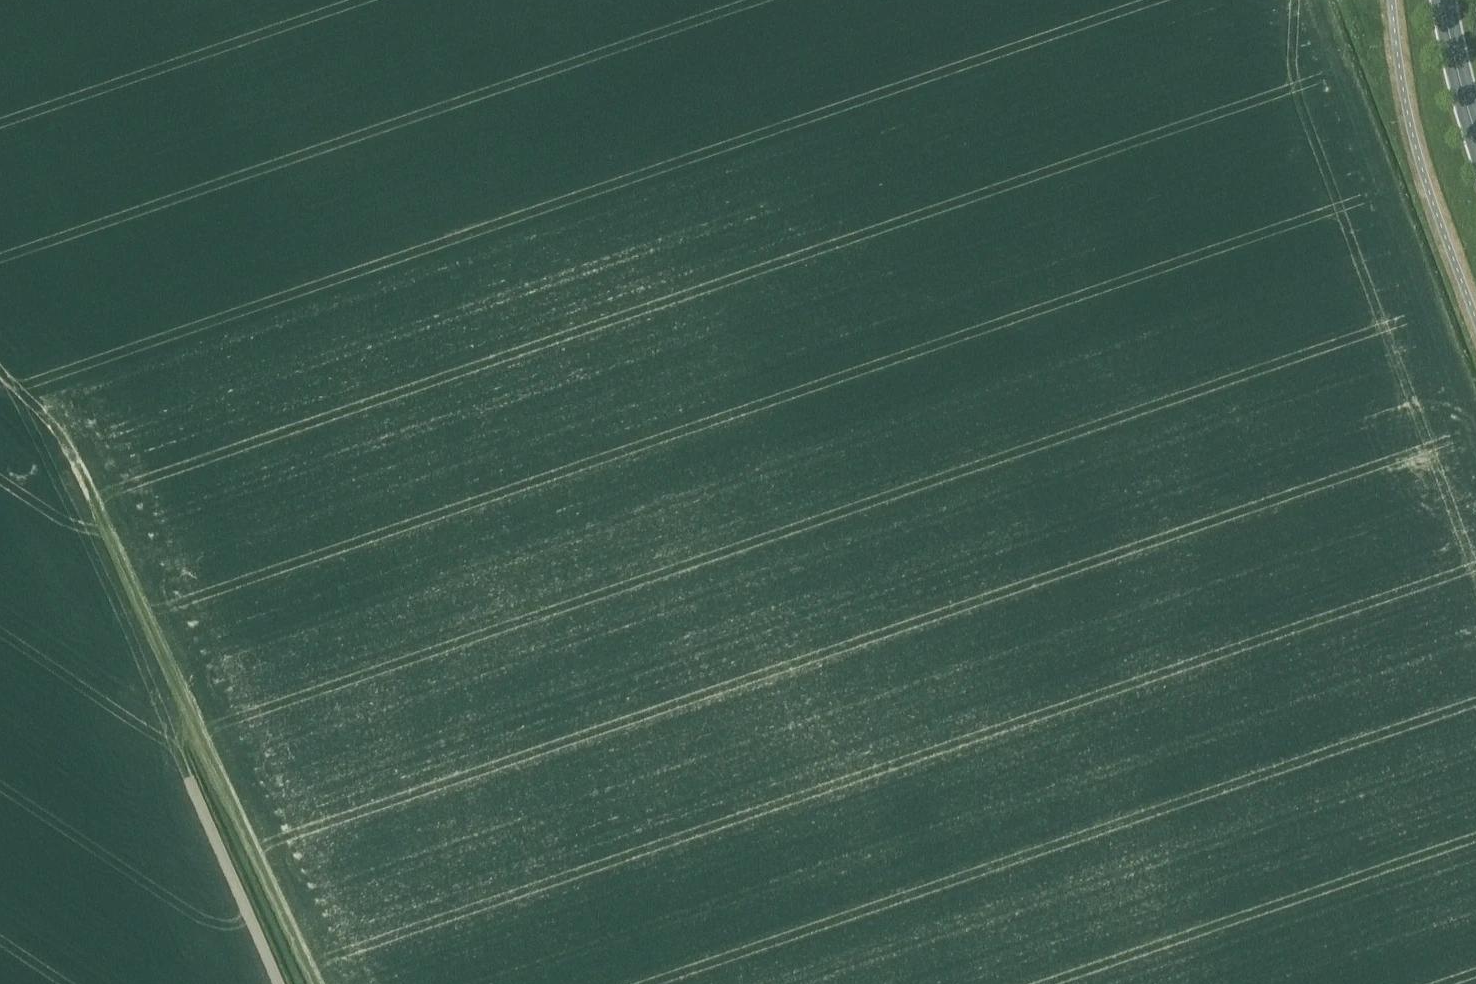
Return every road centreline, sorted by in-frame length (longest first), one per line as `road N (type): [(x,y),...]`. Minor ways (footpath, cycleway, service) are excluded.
road 1 (primary): [(1475,121),(1447,41),(1442,0)]

